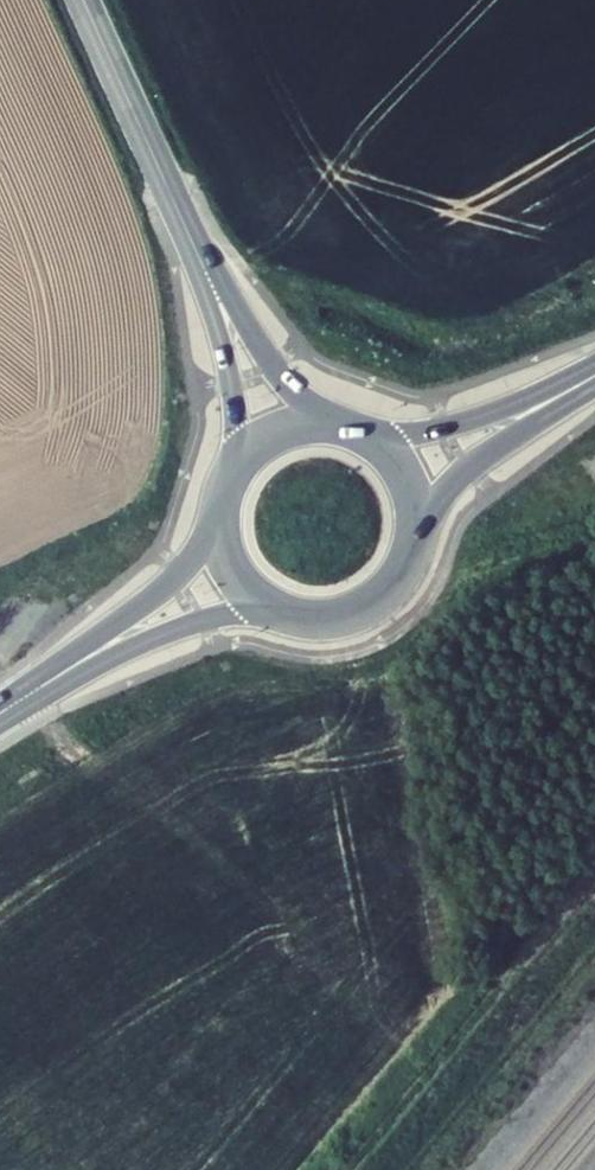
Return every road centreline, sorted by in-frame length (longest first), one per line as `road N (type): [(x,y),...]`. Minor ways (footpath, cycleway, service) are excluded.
road 1 (primary): [(14,705),(204,625),(292,614)]
road 2 (primary): [(223,522),(165,588),(14,705)]
road 3 (tertiary): [(177,206),(221,351),(238,469)]
road 4 (tertiary): [(328,424),(268,370),(177,206)]
road 5 (primary): [(594,363),(475,416),(370,437)]
road 6 (tertiary): [(85,0),(177,206)]
road 7 (primary): [(418,522),(454,483),(594,383)]
road 8 (primary): [(292,614),(334,617),(374,603),(403,573),(418,522)]
road 9 (primary): [(223,522),(243,579),(292,614)]

